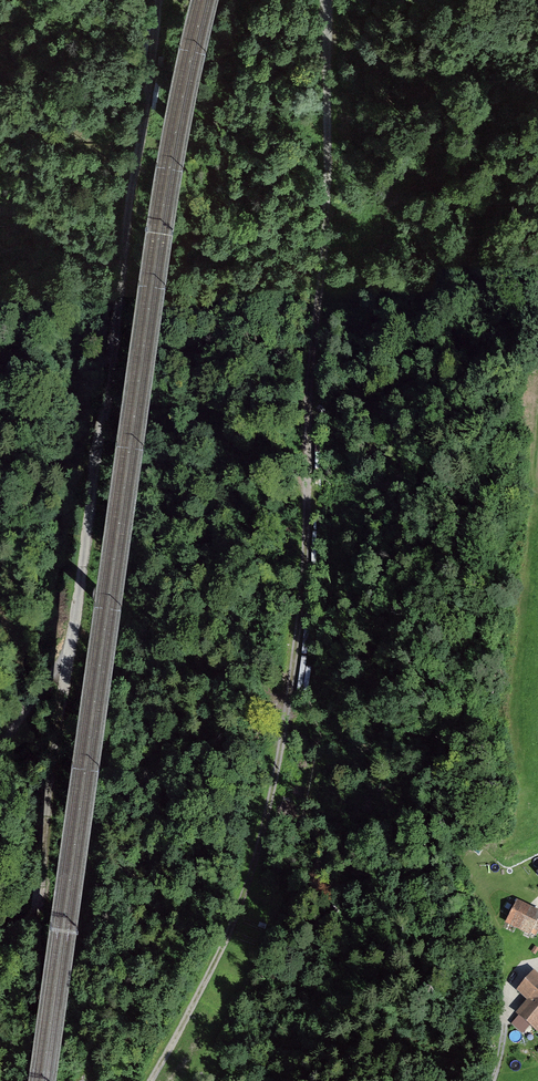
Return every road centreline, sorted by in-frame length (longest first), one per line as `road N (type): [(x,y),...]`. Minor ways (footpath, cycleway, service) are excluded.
road 1 (track): [(327,0),(329,123),(306,397),(310,548),(303,634),(269,817),(196,1005),(150,1080)]
road 2 (track): [(160,0),(66,665)]
road 3 (track): [(66,665),(39,917)]

